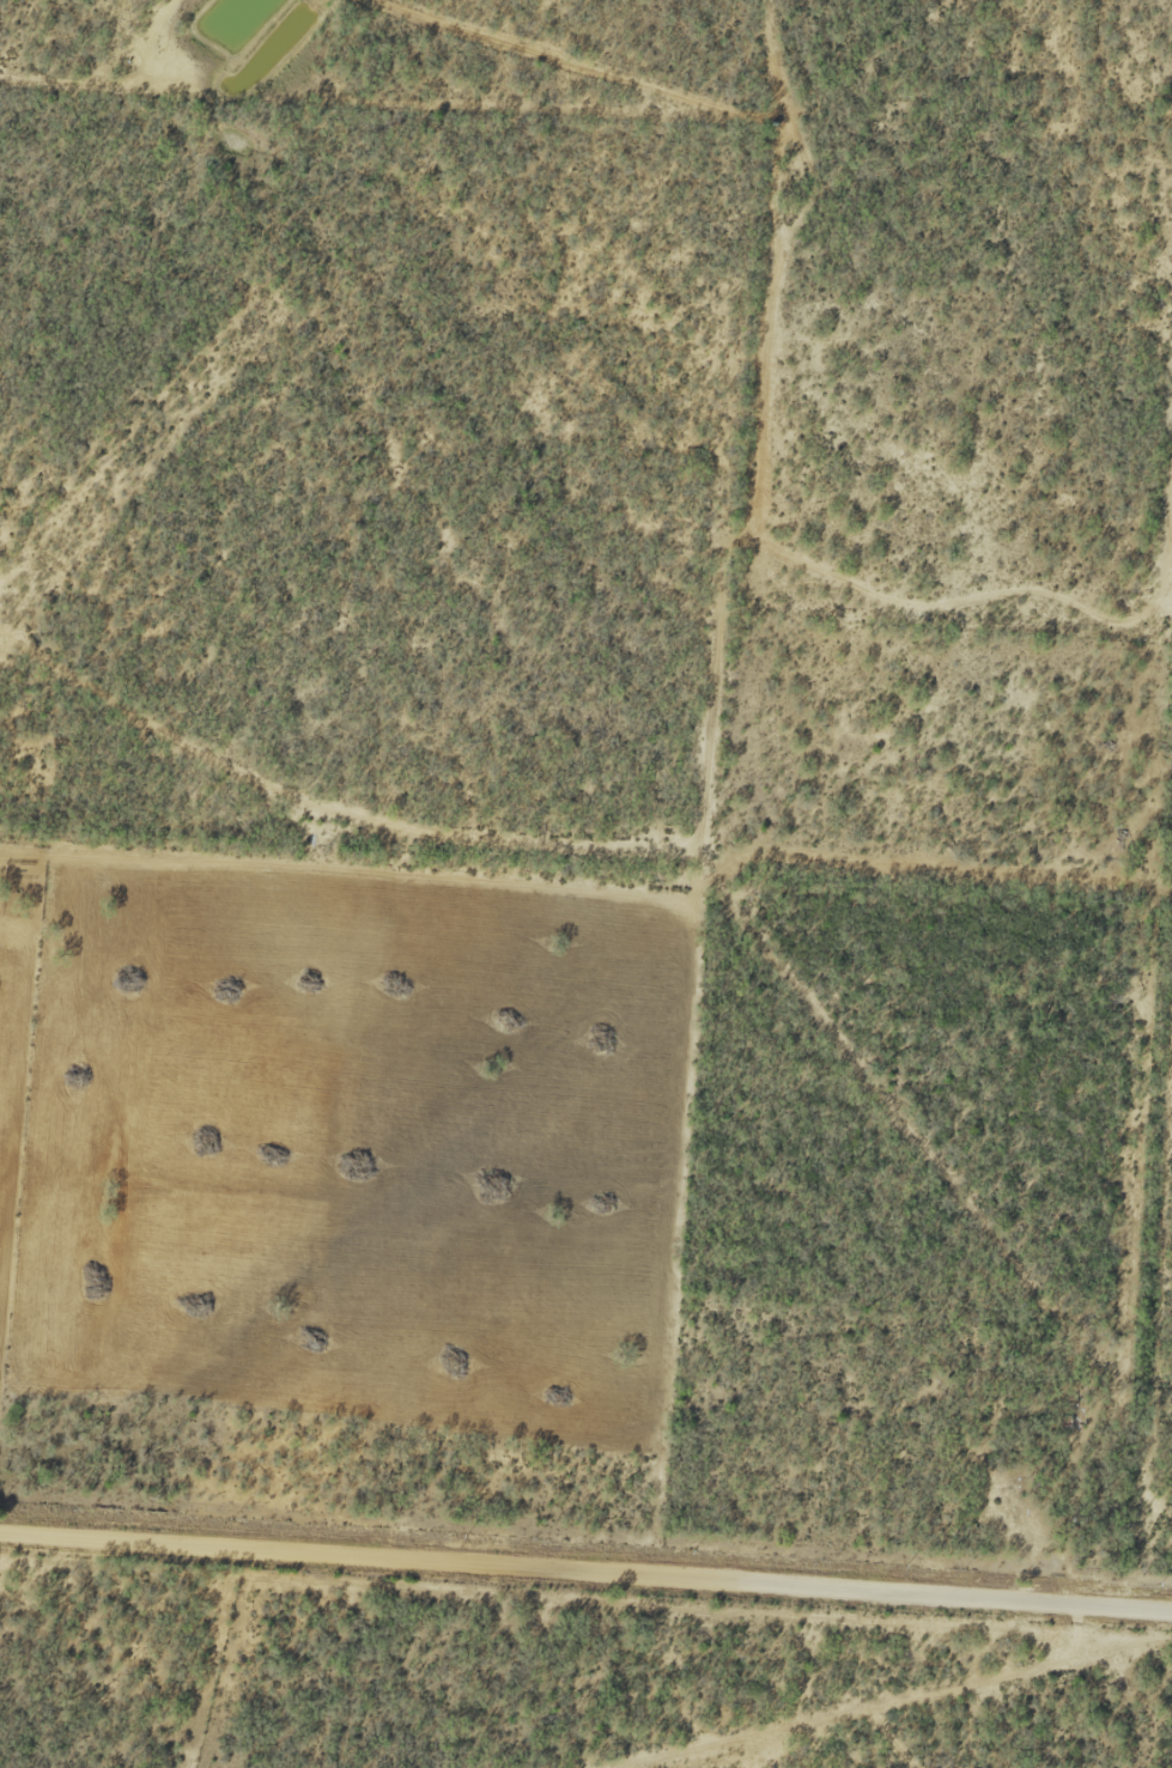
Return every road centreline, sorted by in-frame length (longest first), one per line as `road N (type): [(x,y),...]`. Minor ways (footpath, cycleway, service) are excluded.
road 1 (residential): [(1171,1594),(0,1520)]

